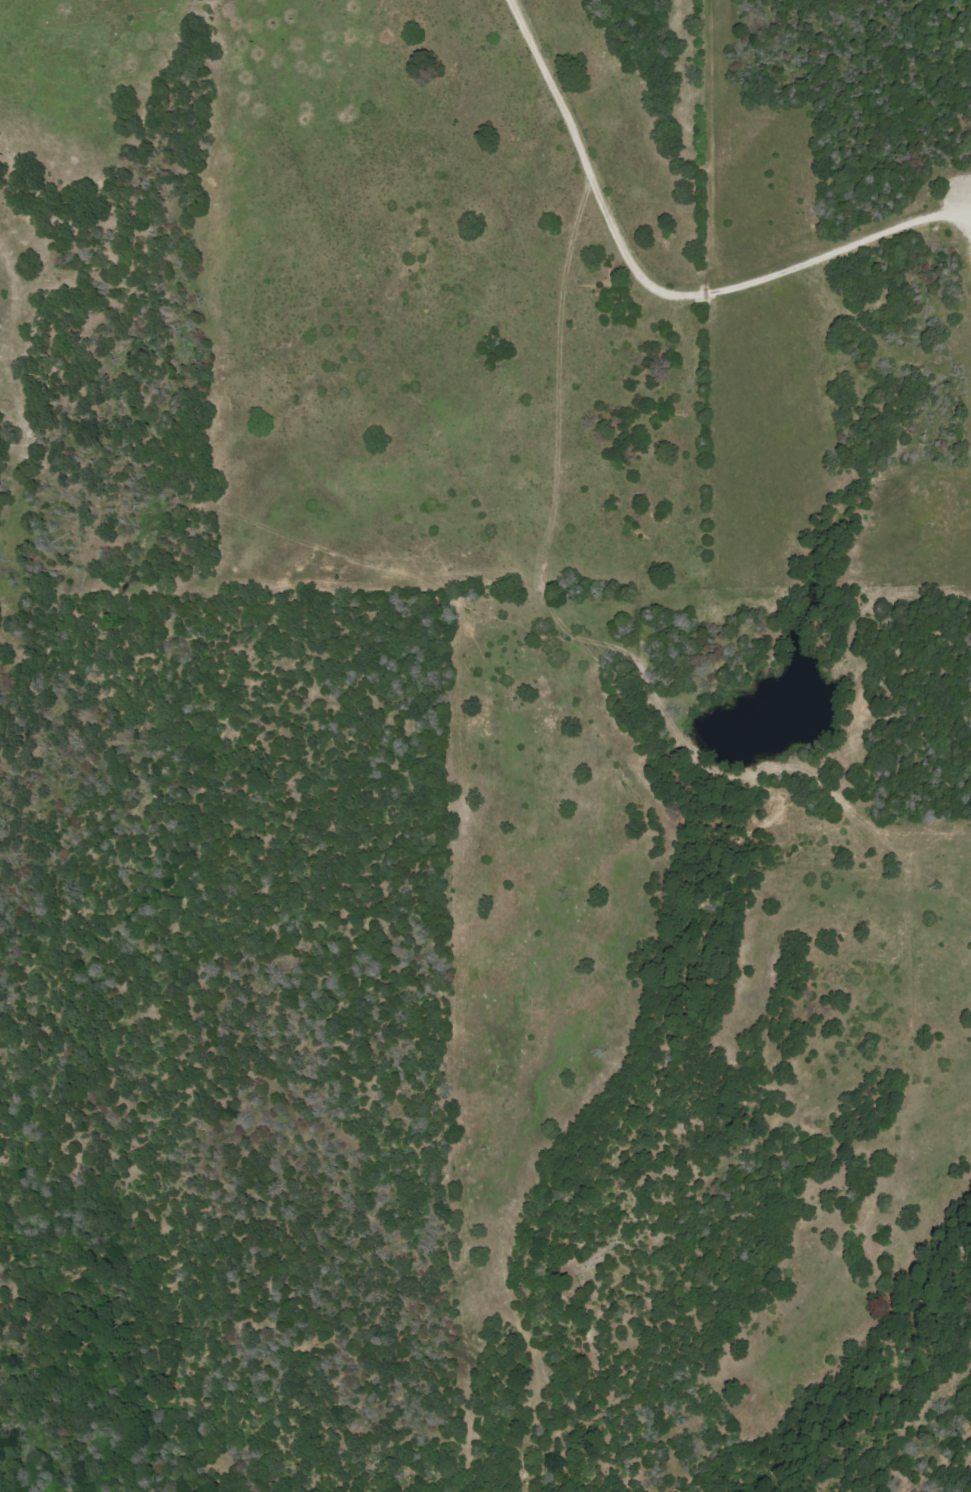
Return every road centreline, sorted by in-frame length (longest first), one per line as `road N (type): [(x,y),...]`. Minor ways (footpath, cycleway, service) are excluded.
road 1 (residential): [(496,1491),(536,1433),(548,1352),(523,1305),(621,1061),(641,968),(742,843),(764,770),(748,686),(698,552),(606,203)]
road 2 (residential): [(970,210),(889,221),(708,285),(653,275),(619,236),(516,0)]
road 3 (residential): [(822,0),(970,166)]

